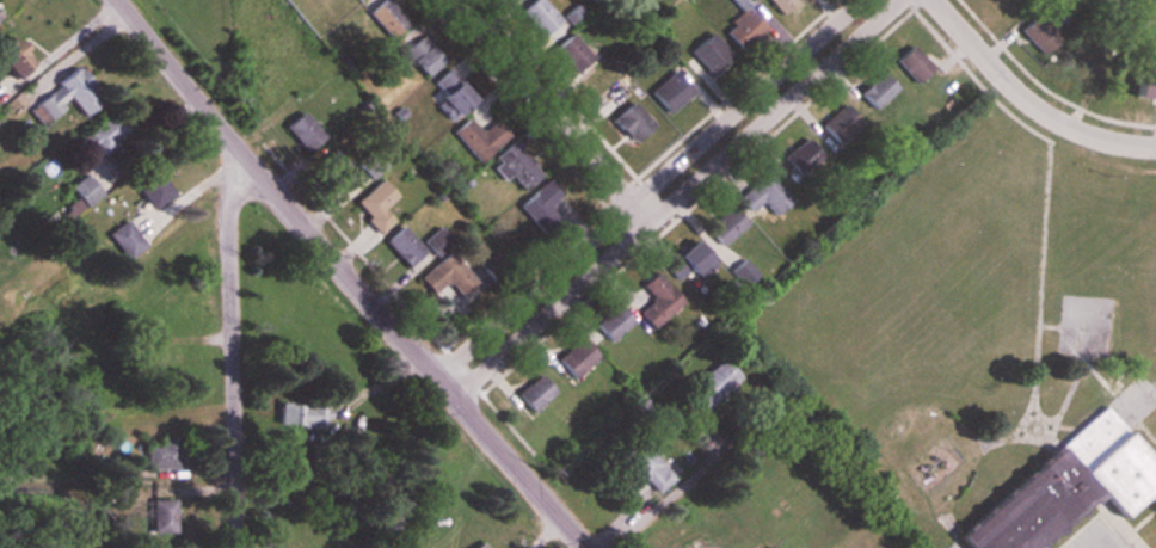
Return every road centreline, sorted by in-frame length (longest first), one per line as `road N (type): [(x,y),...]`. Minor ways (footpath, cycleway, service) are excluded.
road 1 (residential): [(116,0),(589,547)]
road 2 (residential): [(885,0),(448,389)]
road 3 (residential): [(247,159),(235,173),(228,233),(237,547)]
road 4 (residential): [(454,0),(641,213)]
road 5 (residential): [(934,0),(1021,96),(1065,125),(1120,144),(1155,146)]

